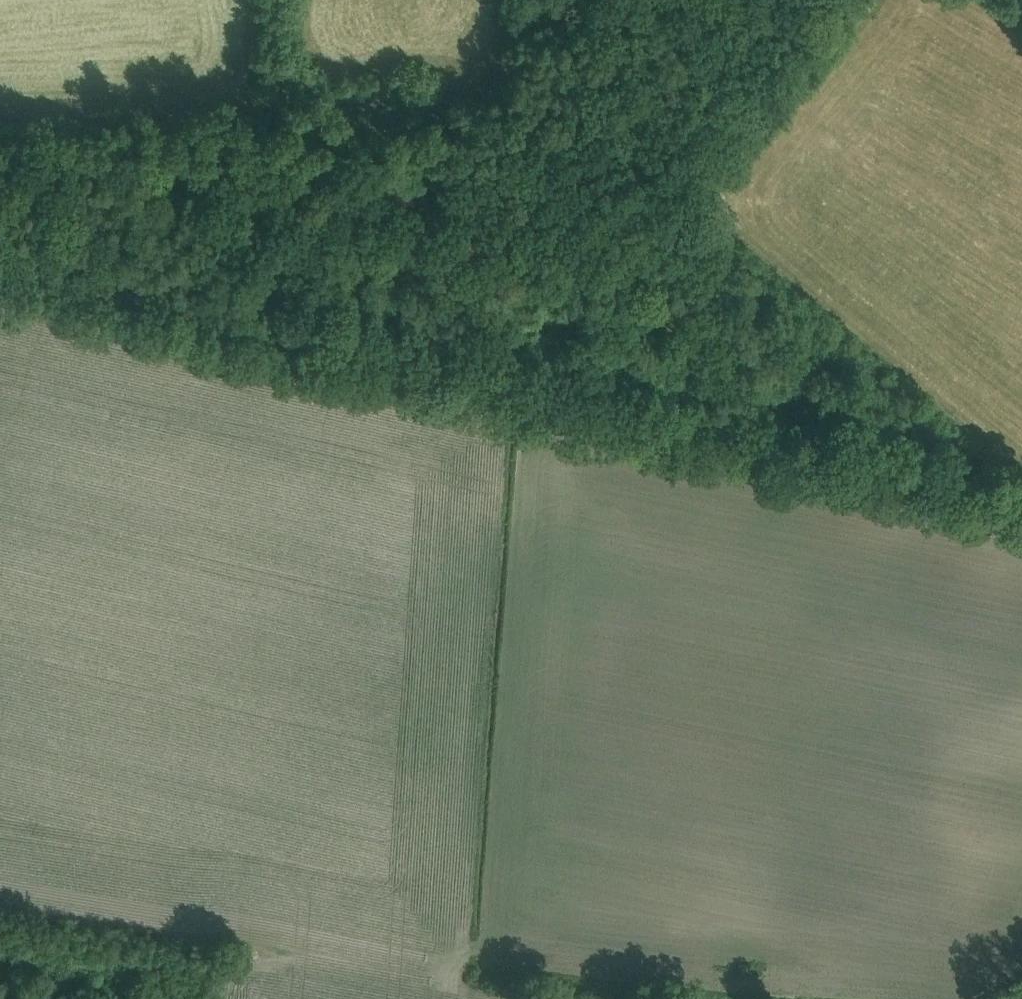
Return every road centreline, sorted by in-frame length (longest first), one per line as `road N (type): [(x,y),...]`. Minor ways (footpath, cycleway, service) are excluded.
road 1 (track): [(1021,498),(0,272)]

